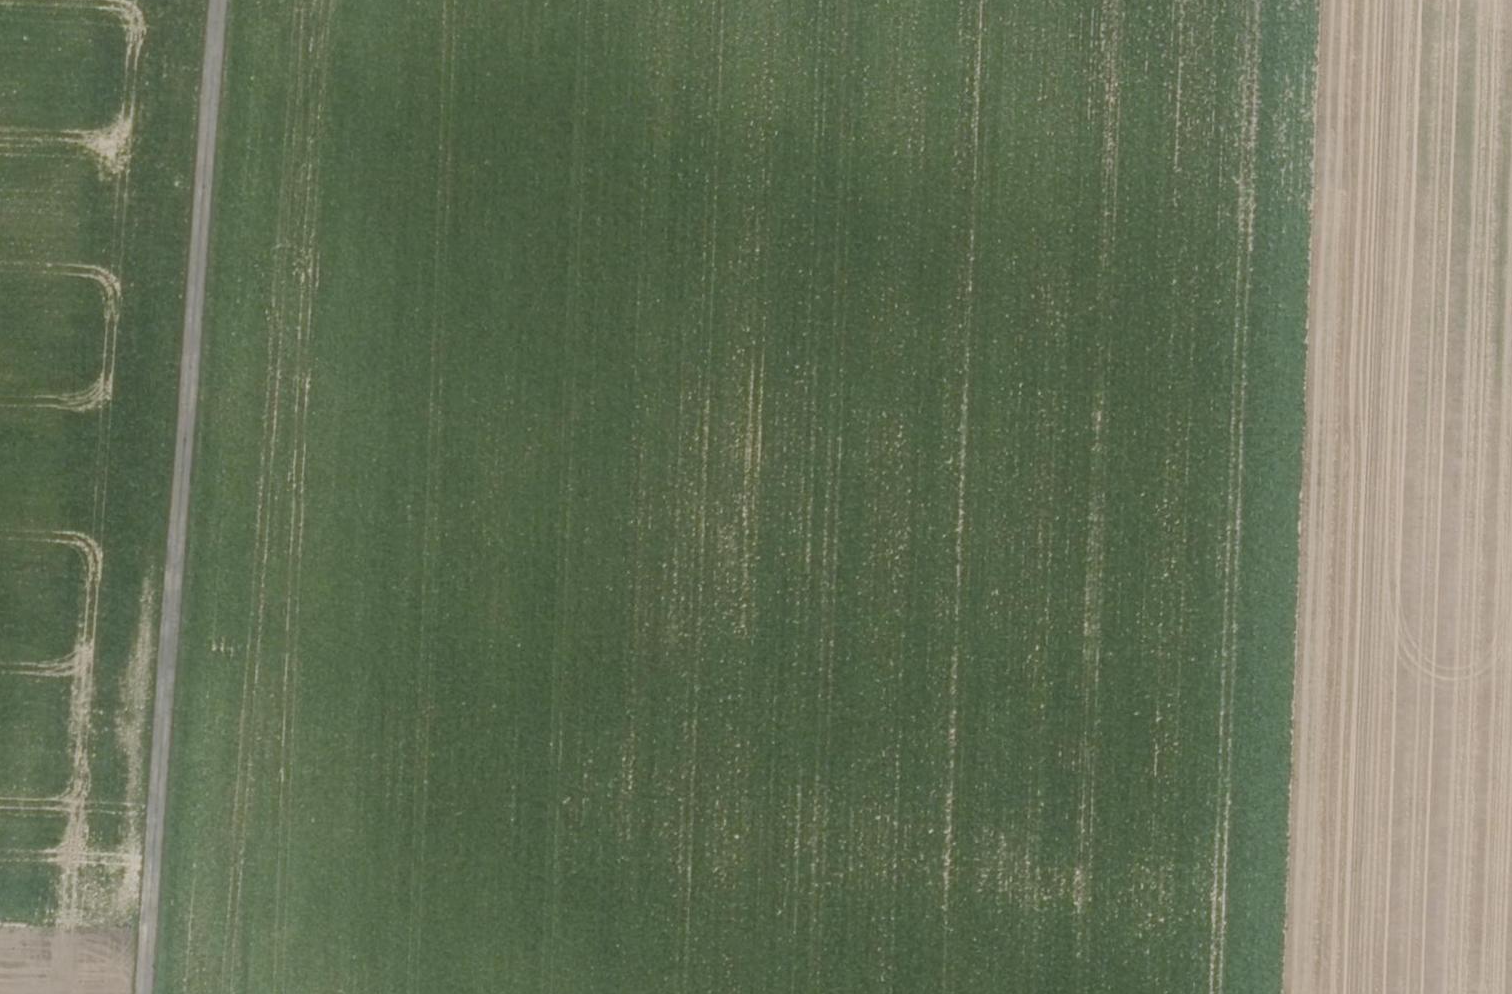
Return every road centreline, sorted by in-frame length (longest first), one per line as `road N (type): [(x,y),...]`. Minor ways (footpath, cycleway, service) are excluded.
road 1 (track): [(146,993),(226,0)]

